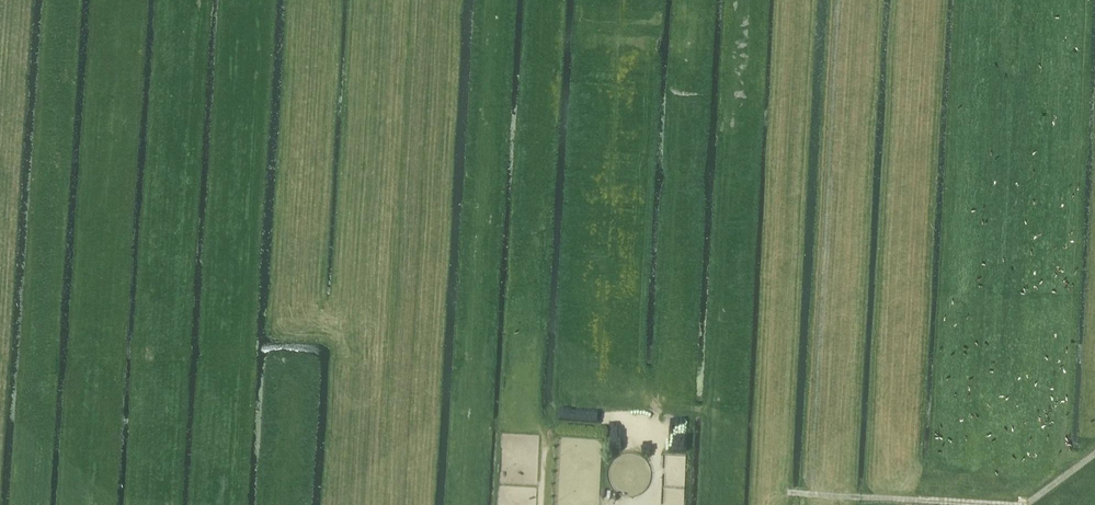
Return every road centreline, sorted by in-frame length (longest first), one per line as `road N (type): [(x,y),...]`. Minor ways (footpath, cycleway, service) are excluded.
road 1 (track): [(832,0),(808,488),(1000,502)]

